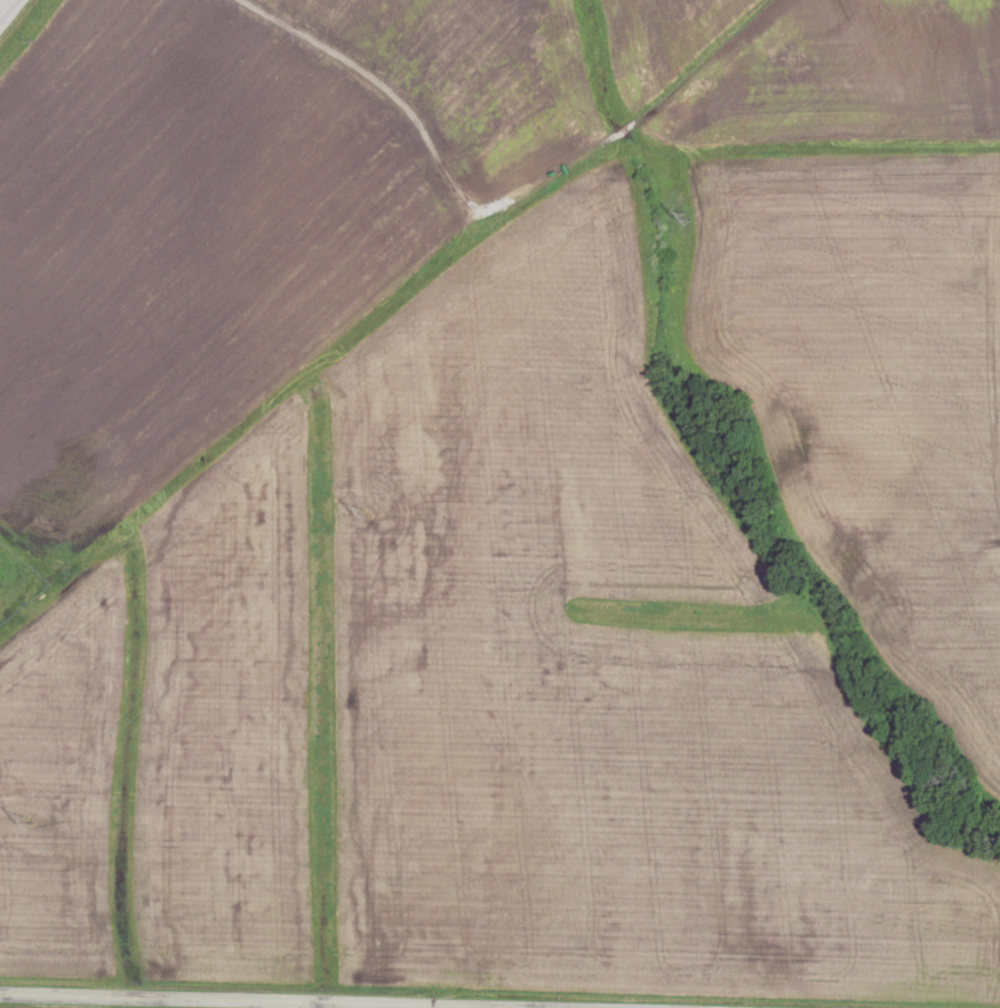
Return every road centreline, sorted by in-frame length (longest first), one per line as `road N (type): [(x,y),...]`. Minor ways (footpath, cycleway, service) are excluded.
road 1 (residential): [(334,1007),(0,1002)]

